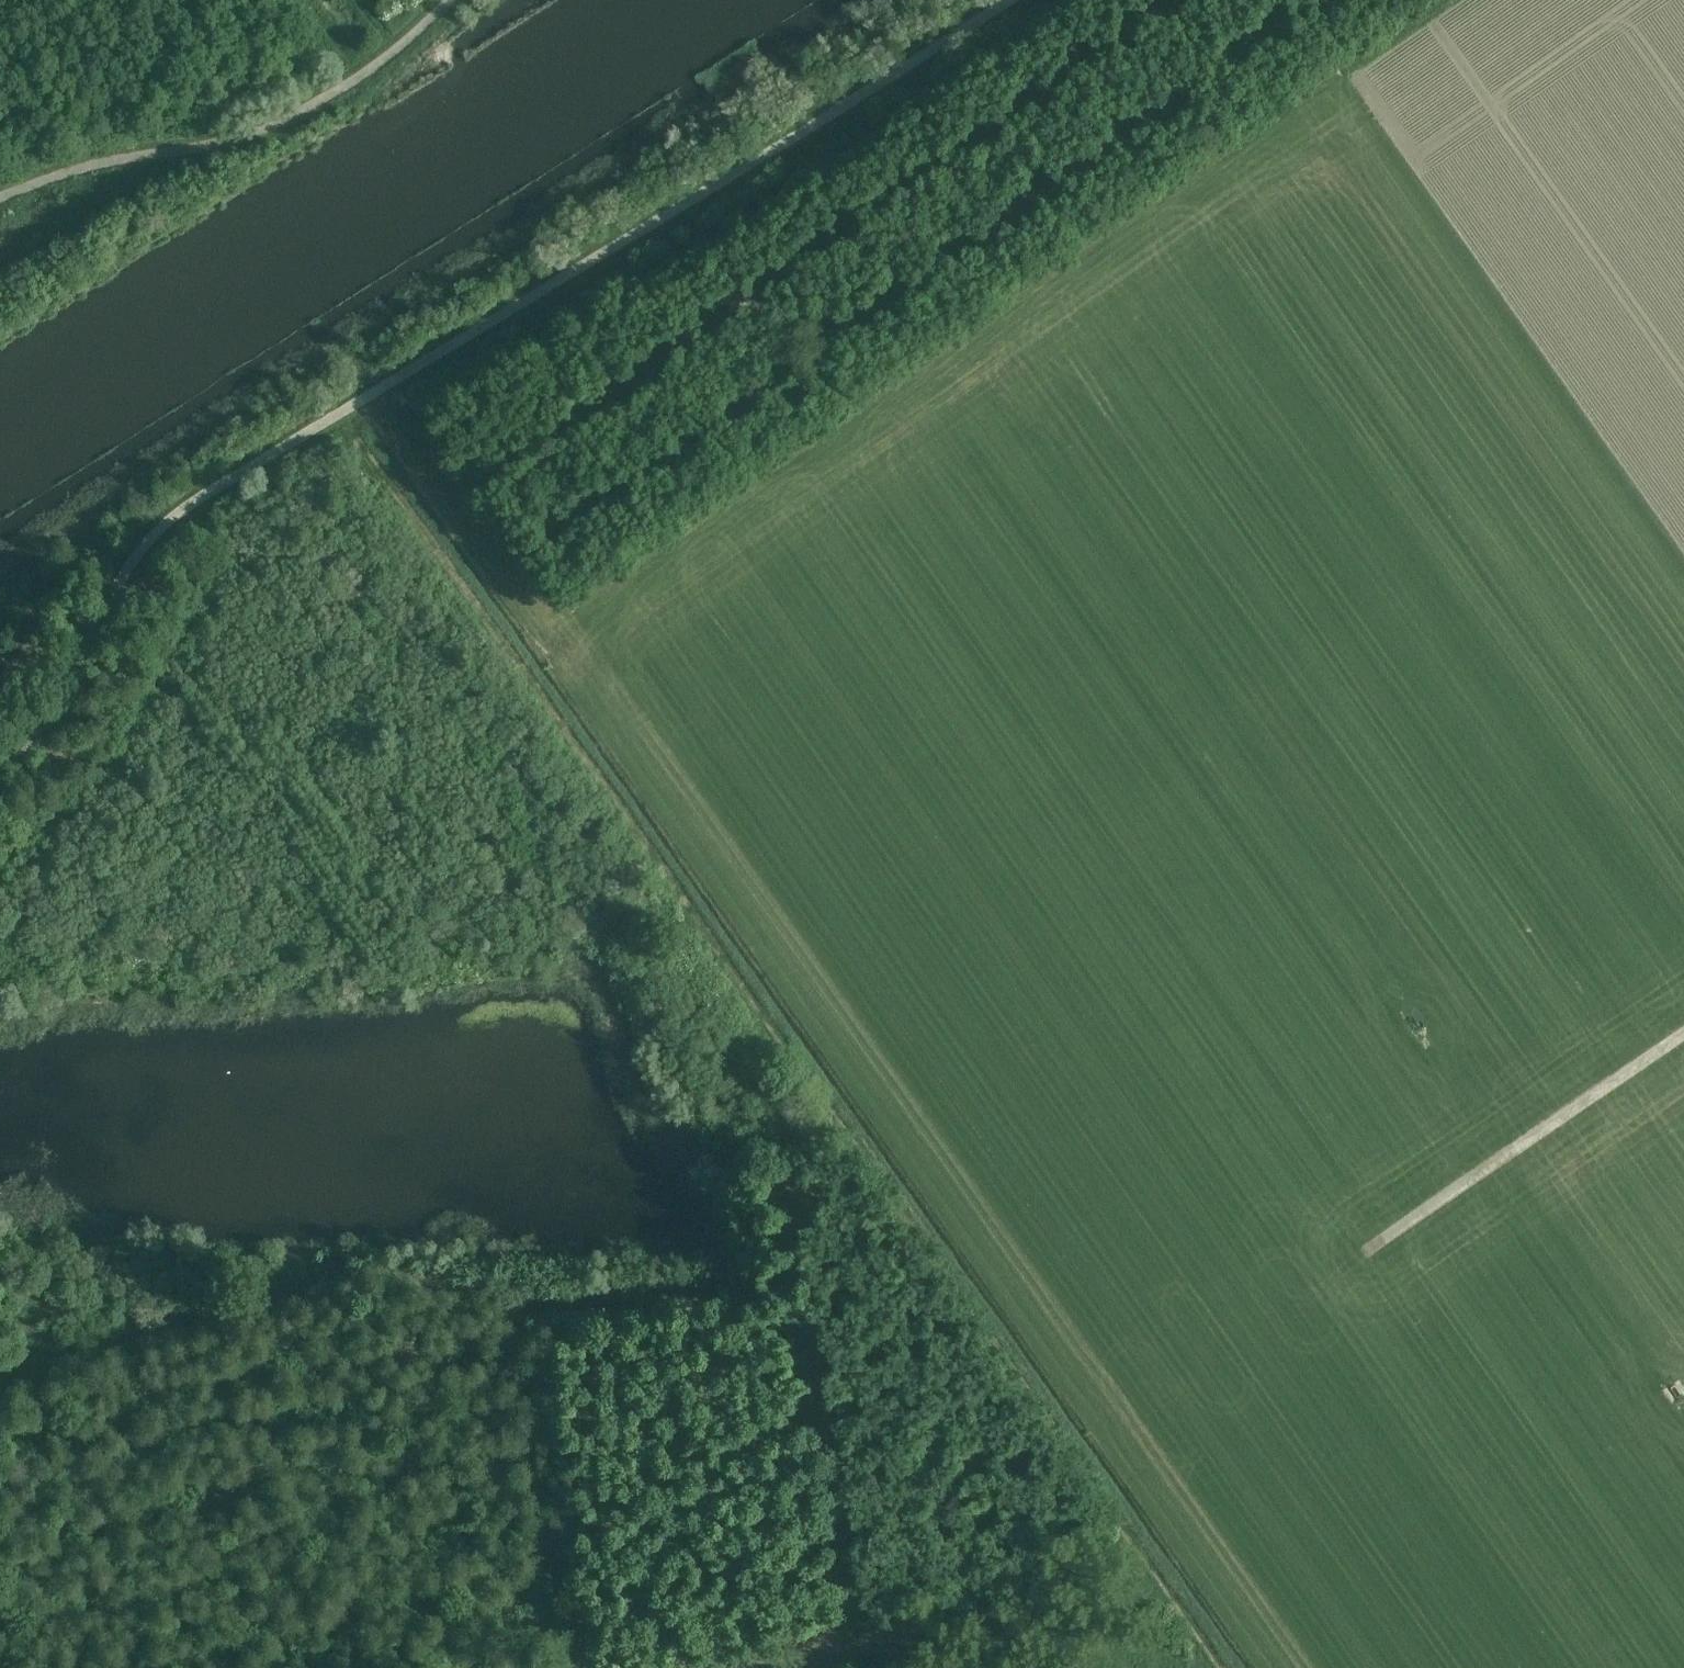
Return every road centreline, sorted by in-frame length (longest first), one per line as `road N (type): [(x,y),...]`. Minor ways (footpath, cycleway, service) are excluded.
road 1 (track): [(878,1667),(860,1614),(754,1009),(521,676),(348,408)]

